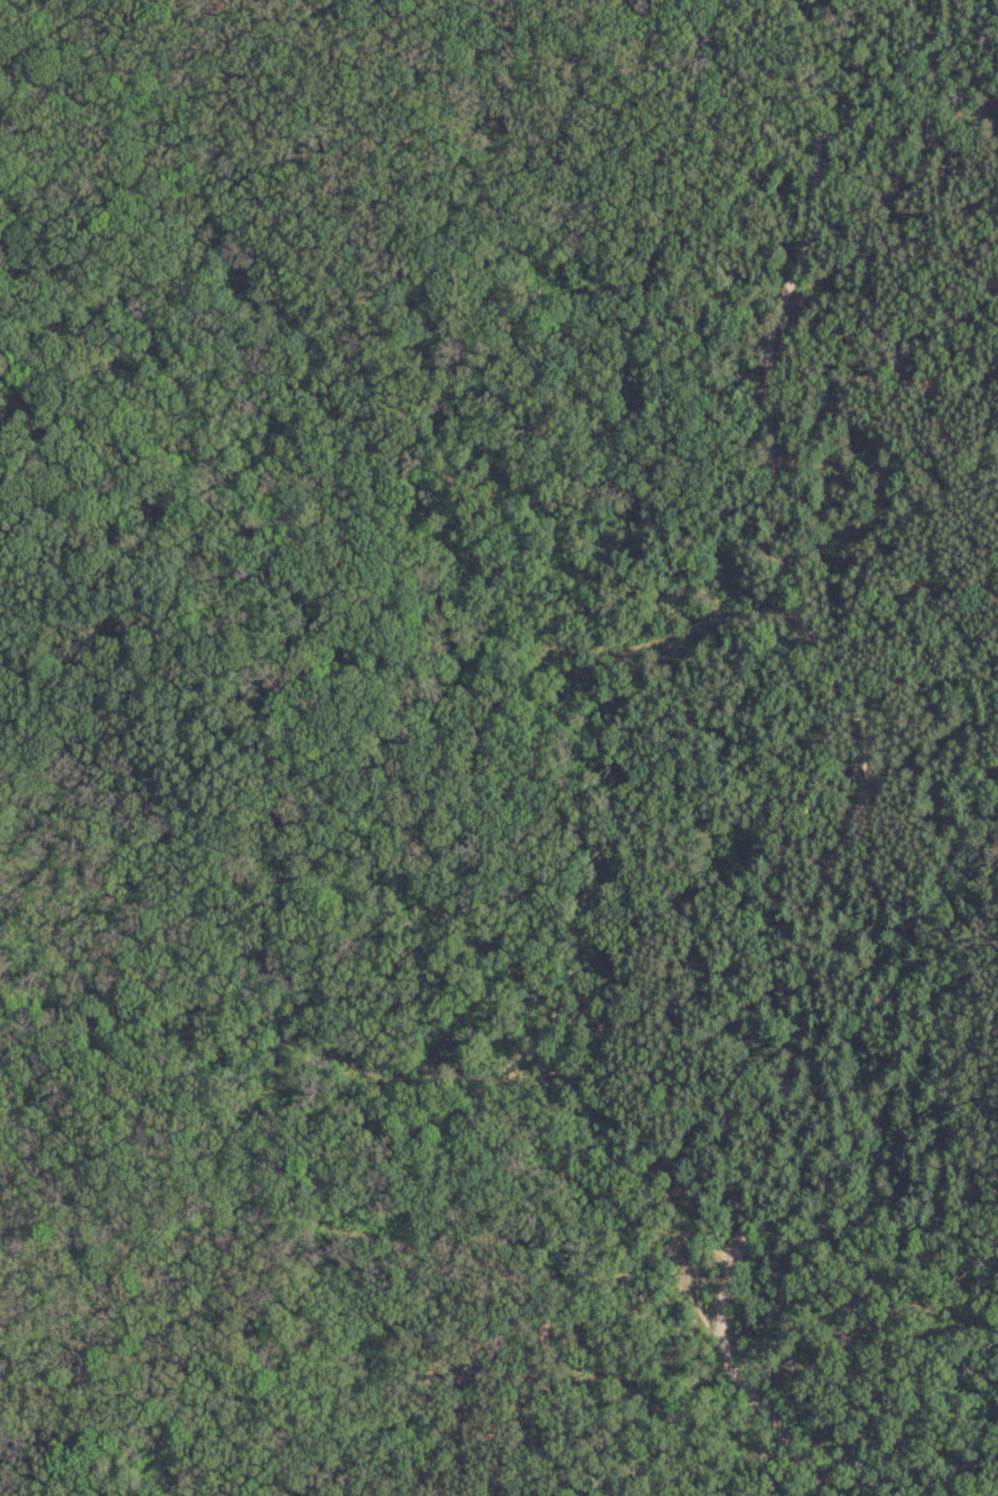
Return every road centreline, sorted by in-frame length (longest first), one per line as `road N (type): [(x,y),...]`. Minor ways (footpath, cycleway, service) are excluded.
road 1 (track): [(400,1495),(450,1472),(504,1414),(534,1363),(545,1323),(532,1298),(444,1246),(298,1212),(259,1158),(252,1126),(268,1089),(397,1009),(425,961),(435,915),(425,881),(379,825),(319,708),(262,687),(216,654),(189,522),(201,464),(352,115),(360,45),(352,0)]
road 2 (track): [(830,1495),(737,1373),(718,1309),(846,953),(862,819),(853,734),(832,658),(777,579),(766,358),(788,293),(817,146),(787,0)]

